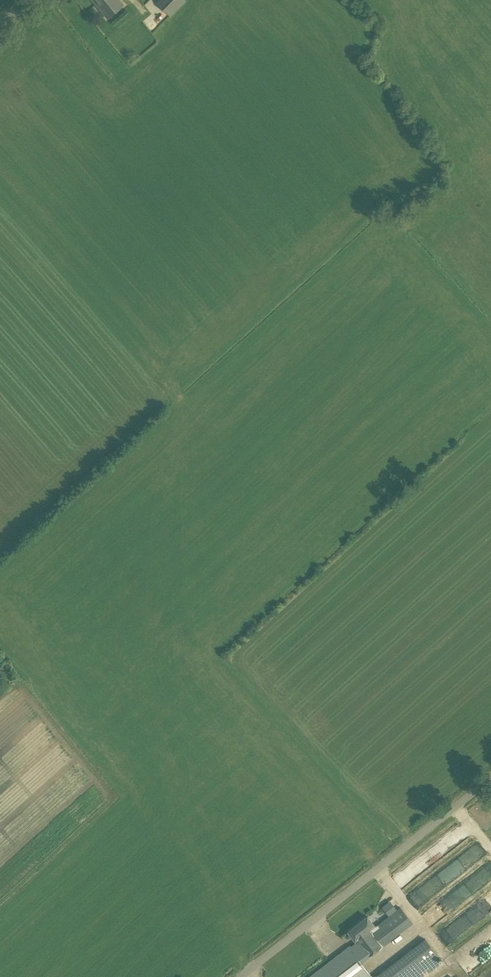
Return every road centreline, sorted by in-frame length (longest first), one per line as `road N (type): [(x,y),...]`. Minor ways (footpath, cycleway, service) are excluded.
road 1 (unclassified): [(241,976),(490,779)]

